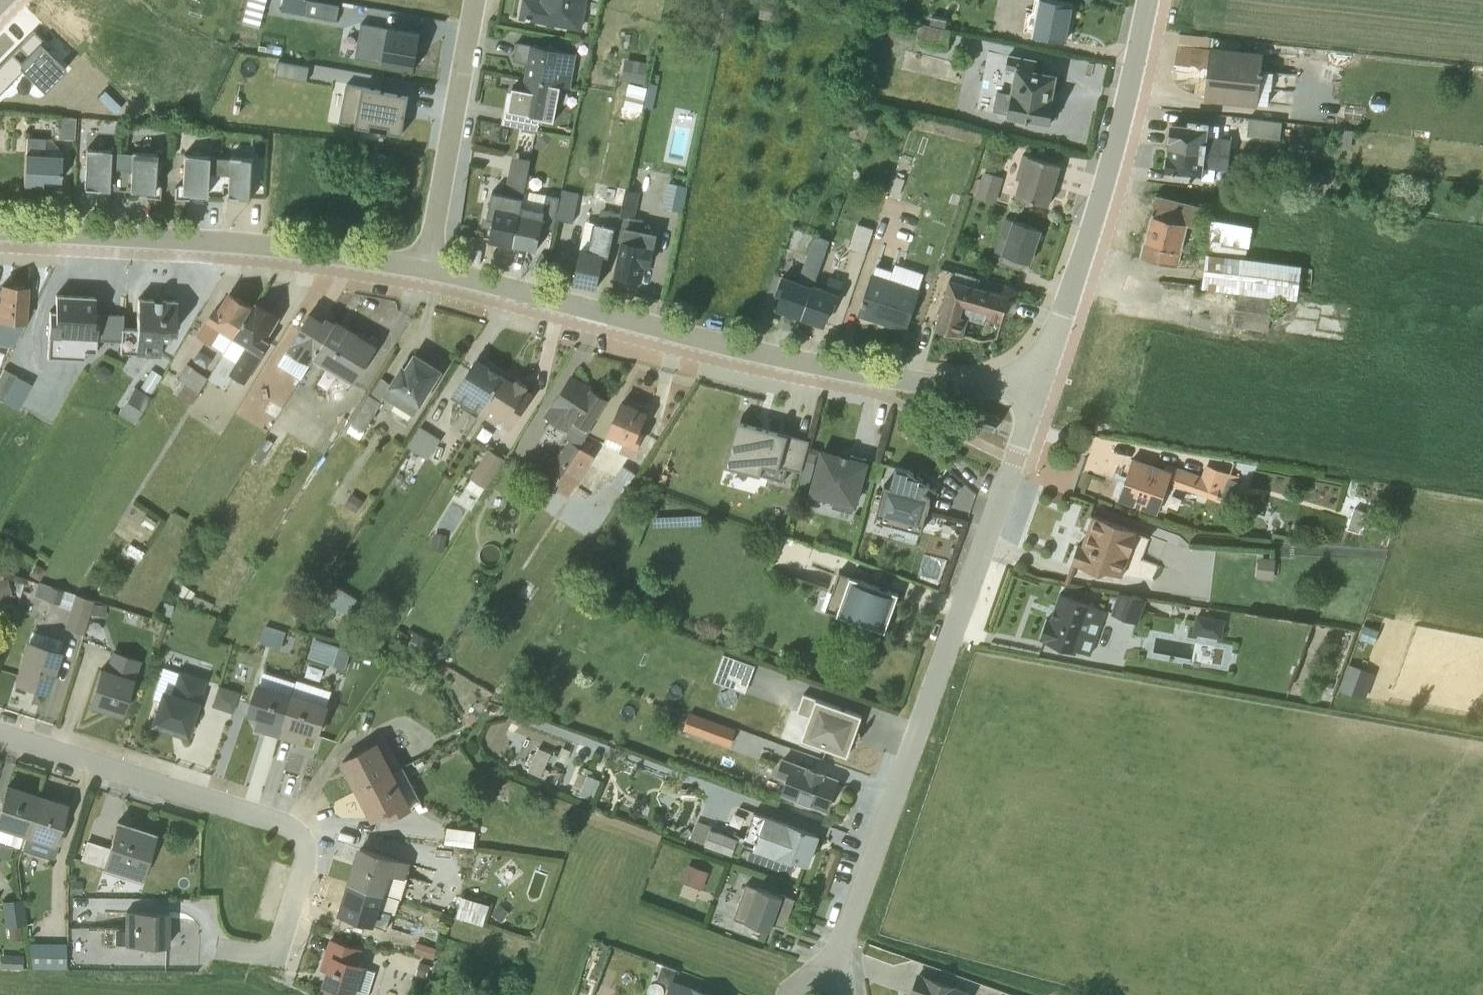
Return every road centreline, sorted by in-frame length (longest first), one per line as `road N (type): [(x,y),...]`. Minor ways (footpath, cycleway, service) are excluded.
road 1 (residential): [(426,267),(831,368),(962,385),(1038,373)]
road 2 (residential): [(1038,373),(835,952)]
road 3 (residential): [(0,734),(280,824),(302,841),(305,859),(277,957),(227,951)]
road 4 (residential): [(0,229),(256,244),(426,267)]
road 5 (residential): [(1038,373),(1102,178),(1144,0)]
road 6 (residential): [(426,267),(475,0)]

